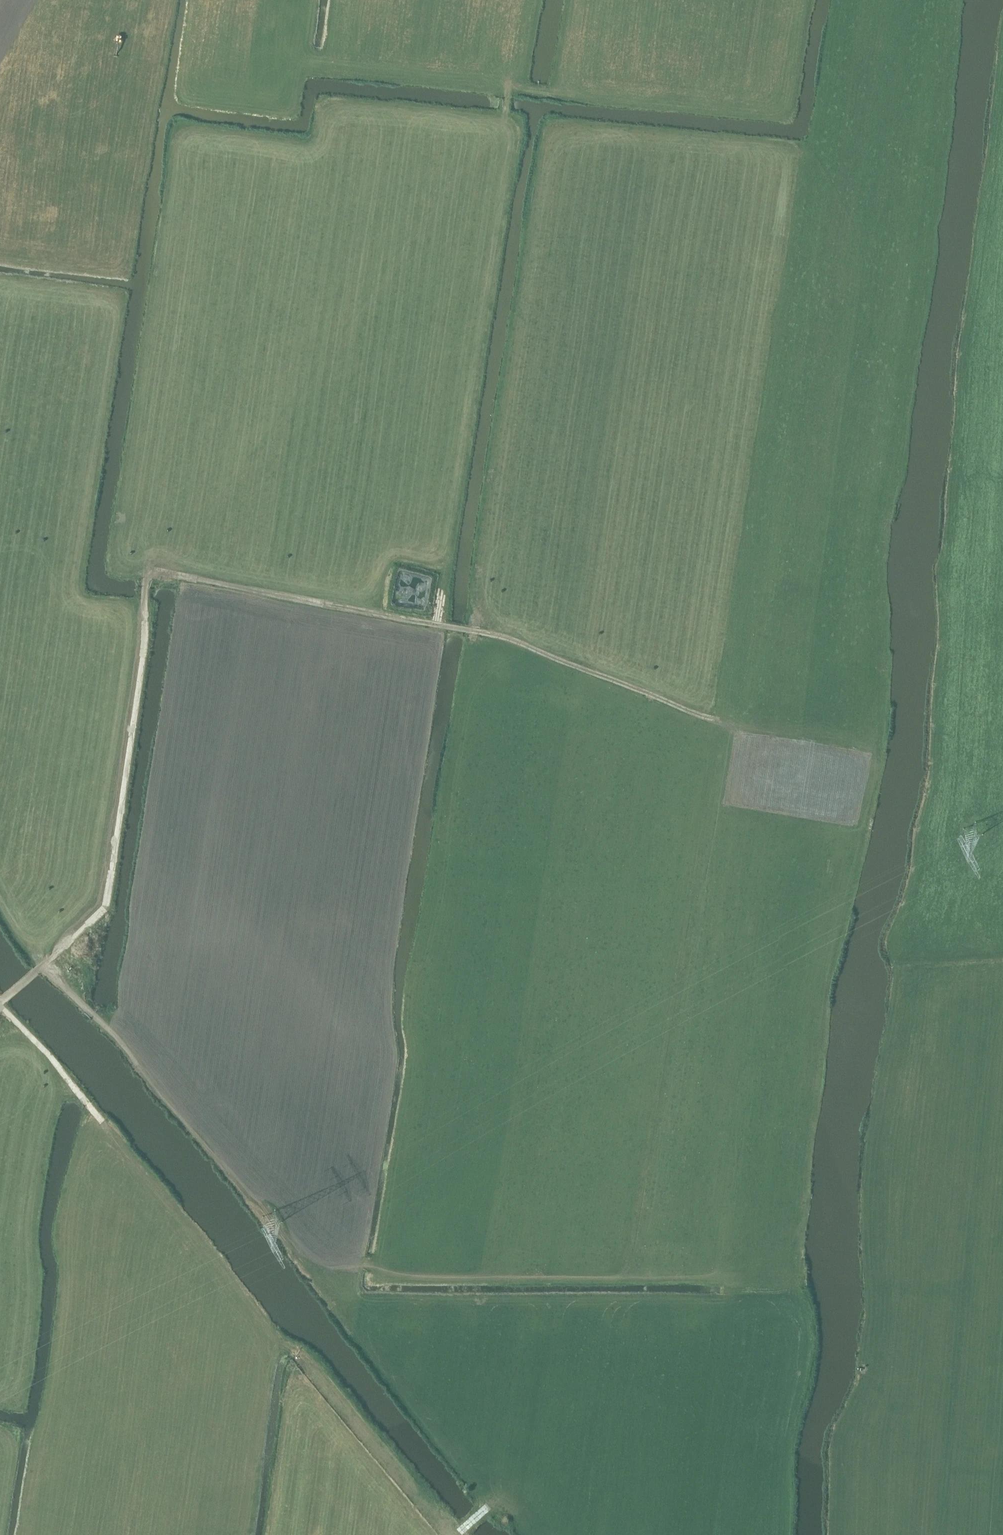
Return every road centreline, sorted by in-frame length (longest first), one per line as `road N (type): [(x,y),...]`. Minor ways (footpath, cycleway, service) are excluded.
road 1 (track): [(950,0),(872,545),(875,751),(803,1055),(787,1270),(798,1339),(775,1438),(775,1534)]
road 2 (track): [(875,751),(693,713),(494,635),(157,573),(147,582),(149,639),(107,904),(0,1001)]
road 3 (track): [(550,93),(508,90),(506,98),(511,142),(436,625)]
road 4 (track): [(274,1337),(63,1069),(0,1009)]
road 5 (track): [(531,1534),(499,1504),(455,1534),(298,1352),(274,1337)]
road 6 (track): [(242,1534),(274,1337)]
road 7 (track): [(137,1062),(45,964)]

